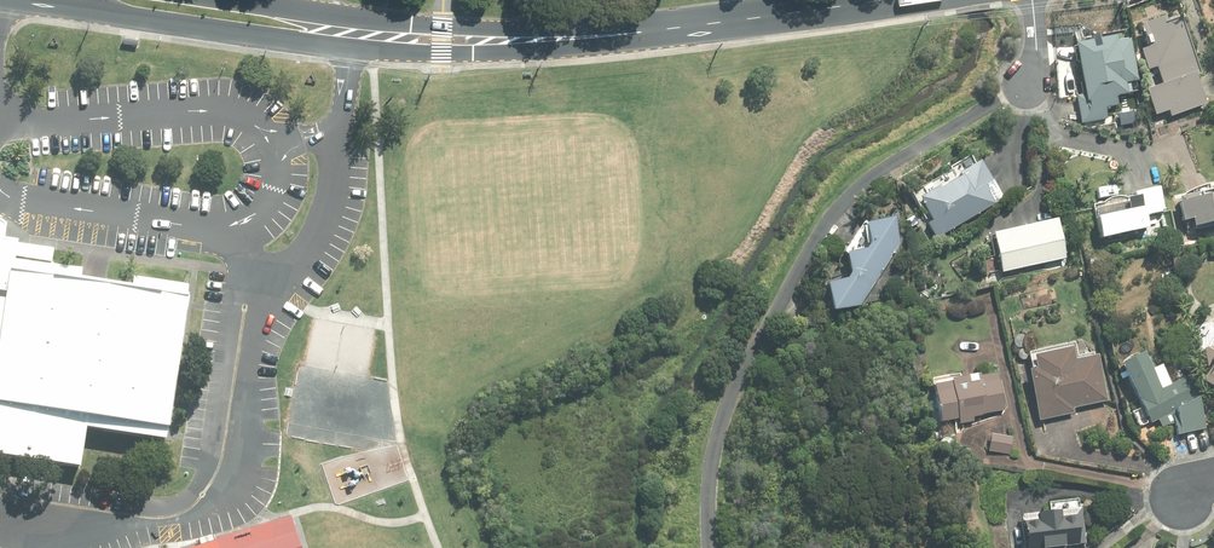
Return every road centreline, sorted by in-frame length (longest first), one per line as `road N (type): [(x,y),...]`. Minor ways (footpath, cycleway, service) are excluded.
road 1 (secondary): [(881,0),(602,36),(351,37)]
road 2 (secondary): [(351,37),(254,36),(0,2)]

